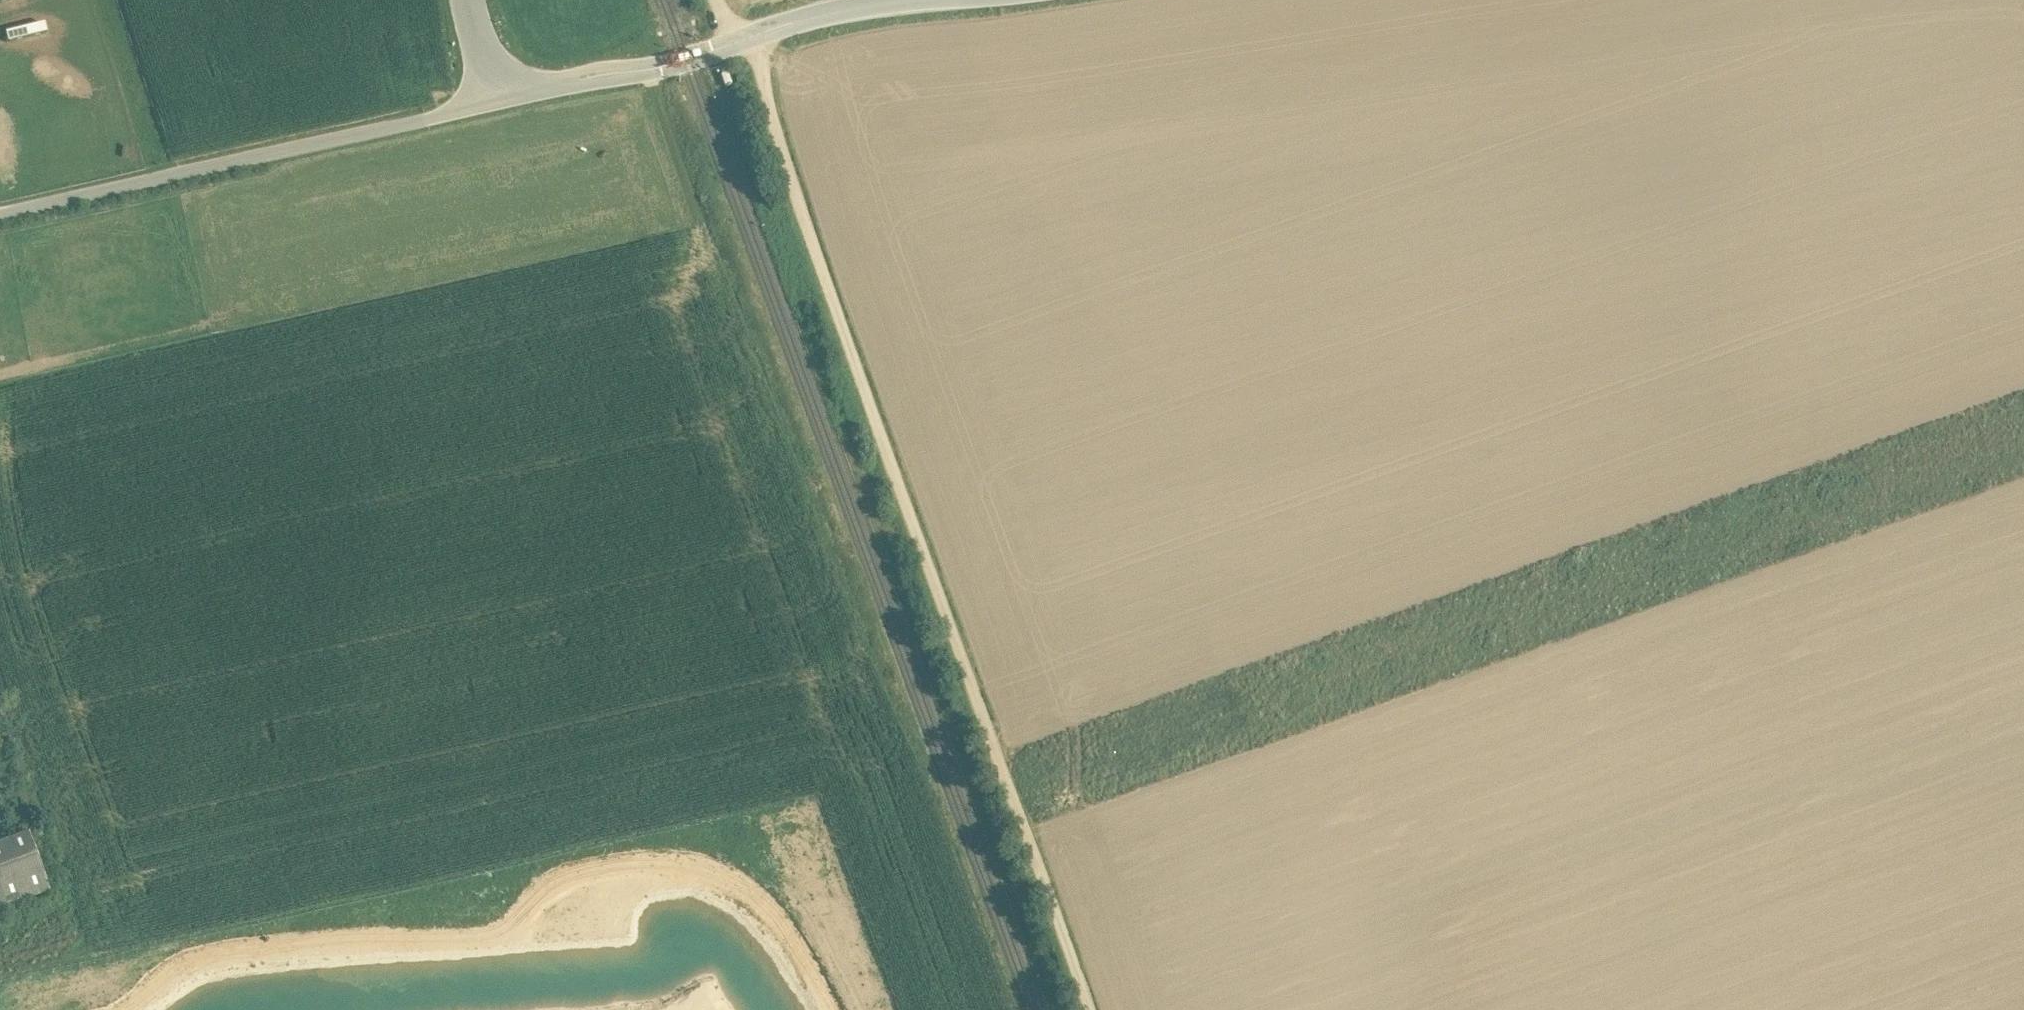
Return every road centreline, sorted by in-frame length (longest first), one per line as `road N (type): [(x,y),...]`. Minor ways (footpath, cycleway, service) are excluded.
road 1 (track): [(1090,1009),(817,266),(751,40)]
road 2 (unclassified): [(493,101),(840,23),(1057,0)]
road 3 (unclassified): [(0,213),(493,101)]

